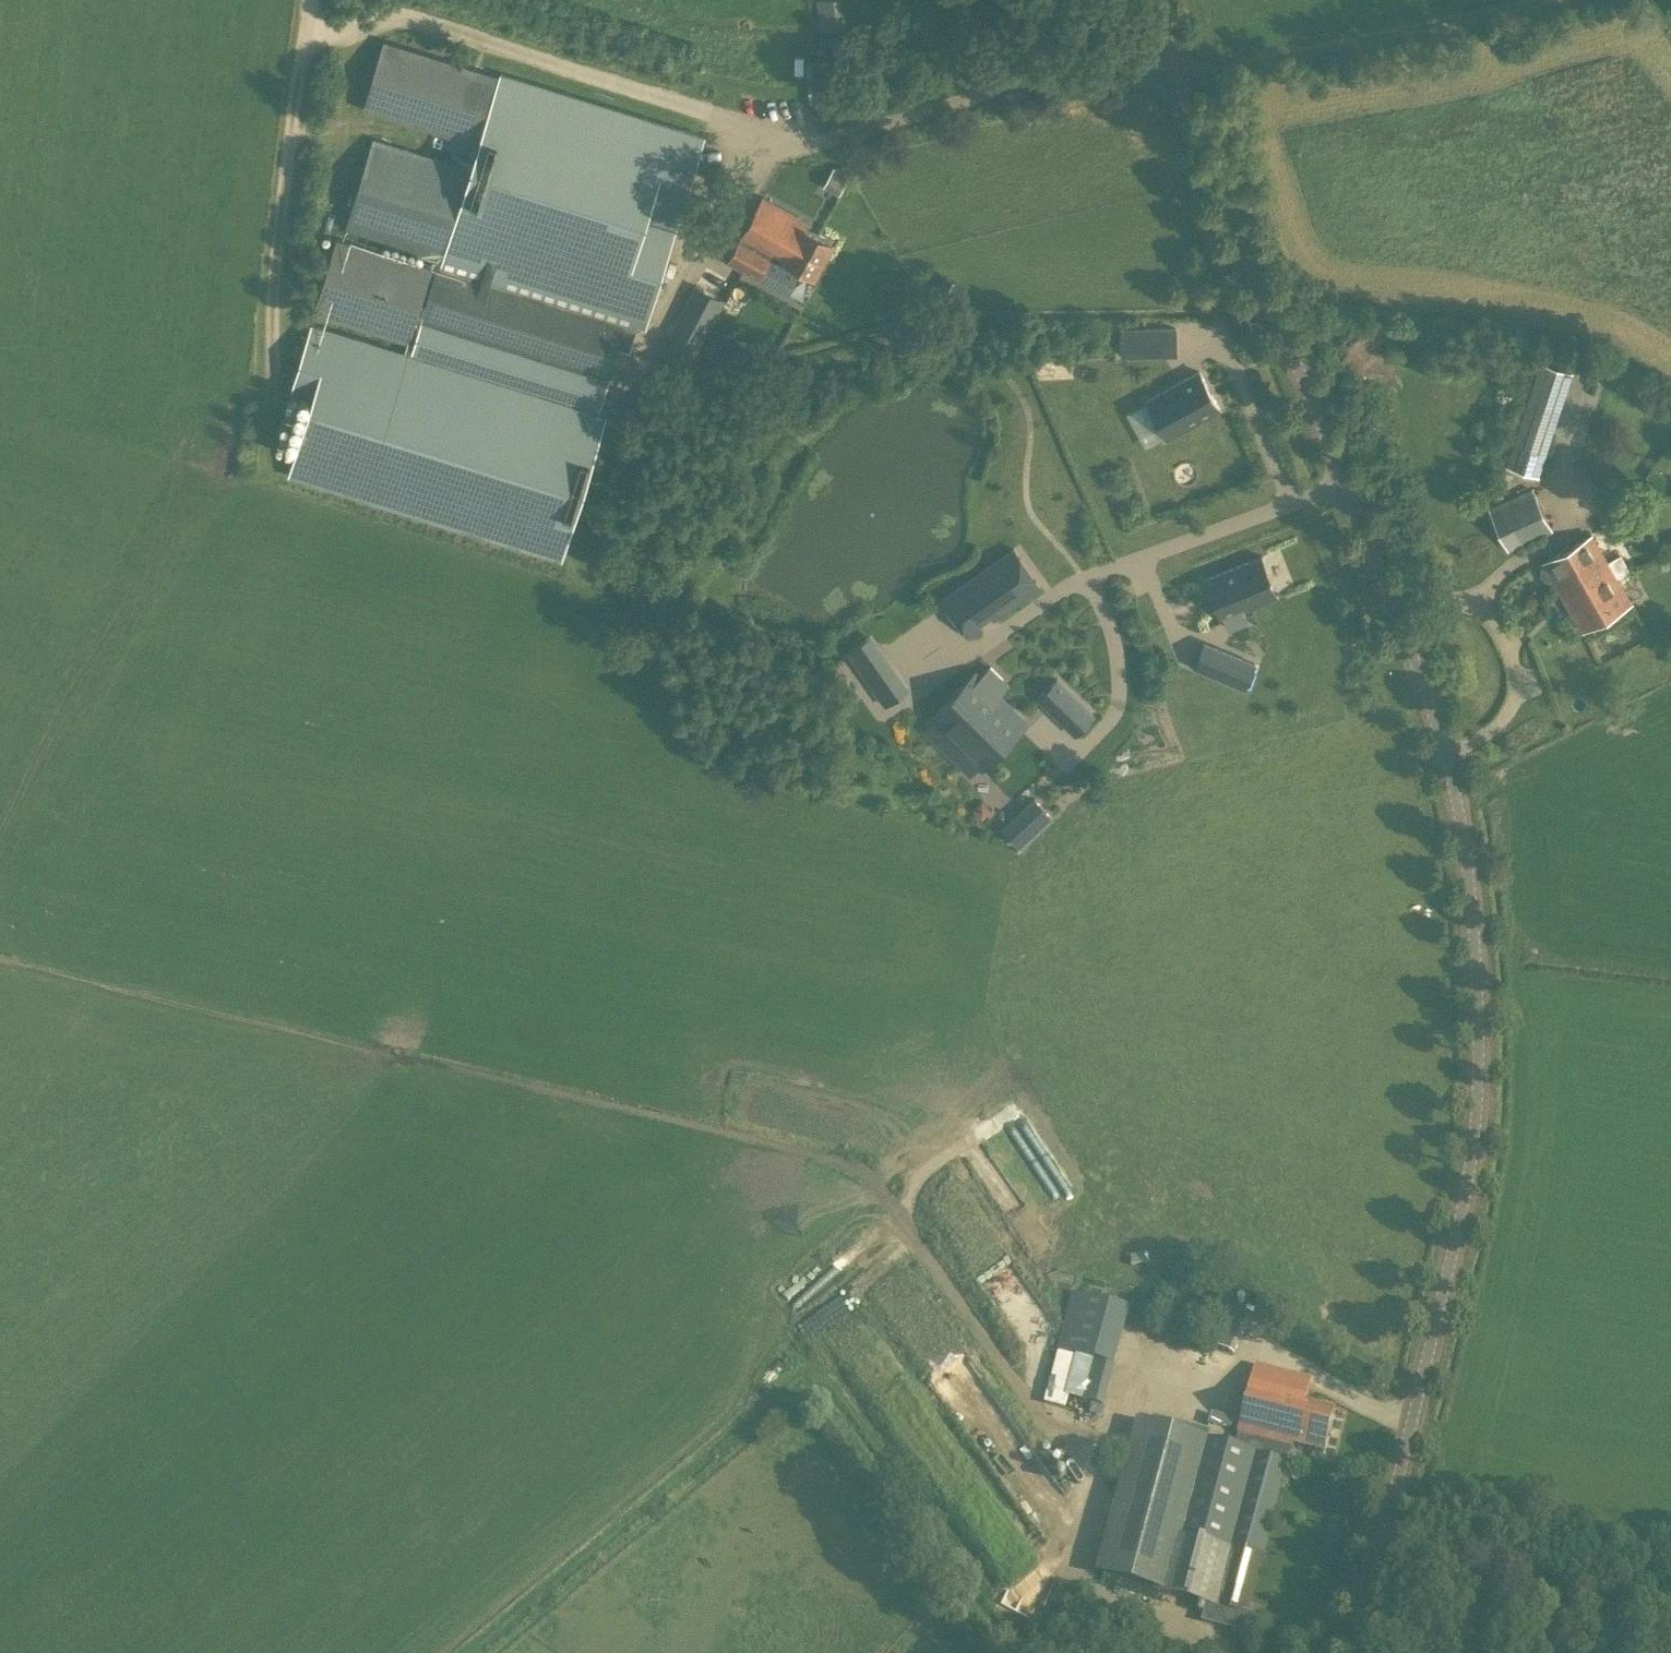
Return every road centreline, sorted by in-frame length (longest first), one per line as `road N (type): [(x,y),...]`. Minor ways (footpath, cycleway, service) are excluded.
road 1 (unclassified): [(1353,1652),(1472,1155),(1474,941),(1458,804),(1436,716),(1183,86),(1159,0)]
road 2 (track): [(1653,1652),(1375,1583)]

